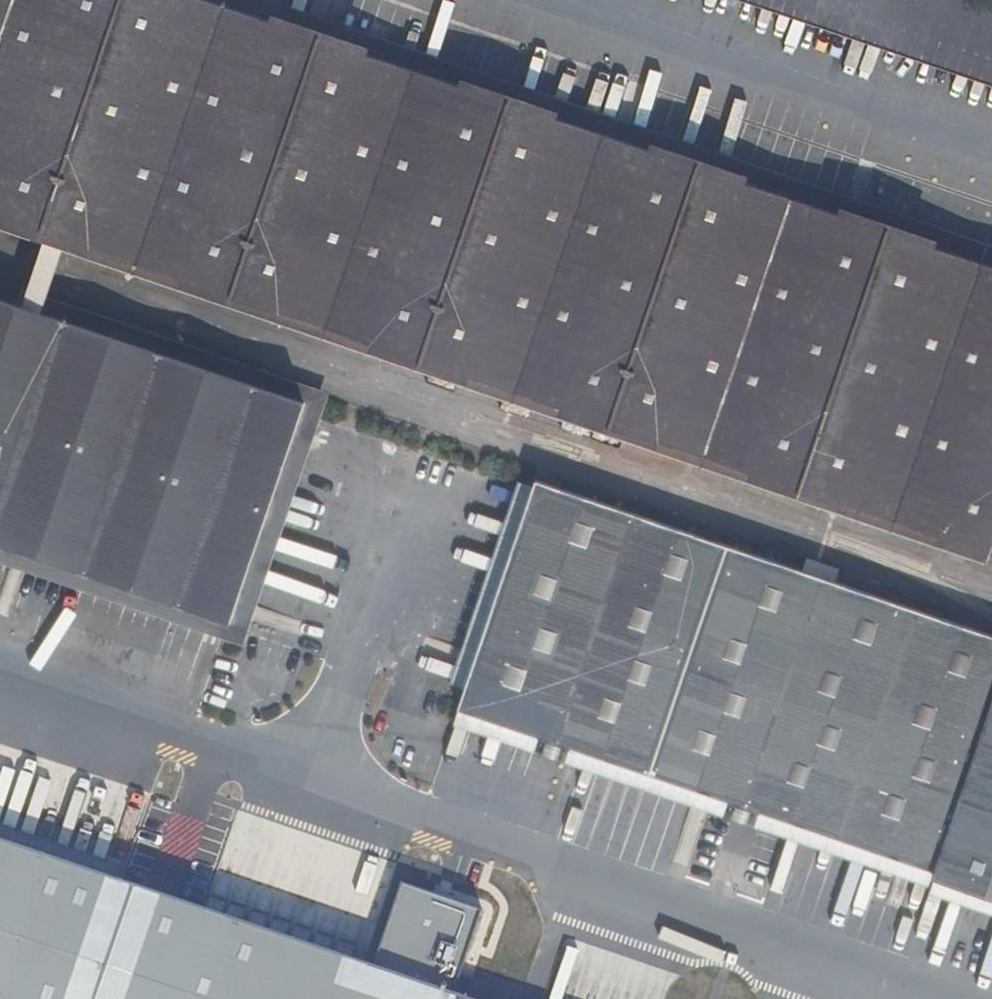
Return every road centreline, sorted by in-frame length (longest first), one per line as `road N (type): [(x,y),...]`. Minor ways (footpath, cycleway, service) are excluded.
road 1 (unclassified): [(0,671),(951,998)]
road 2 (unclassified): [(585,0),(991,137)]

